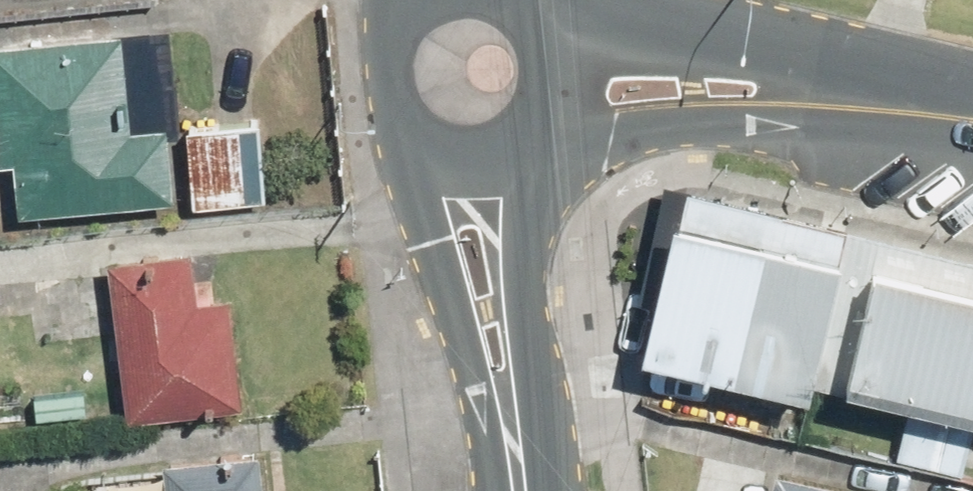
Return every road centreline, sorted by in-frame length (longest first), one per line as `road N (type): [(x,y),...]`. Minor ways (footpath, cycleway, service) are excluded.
road 1 (secondary): [(550,18),(760,43),(972,120)]
road 2 (secondary): [(972,120),(544,134)]
road 3 (secondary): [(515,464),(456,319),(420,147)]
road 4 (secondary): [(544,134),(526,243),(515,464)]
road 5 (secondary): [(420,147),(386,98),(389,38),(405,12)]
road 6 (secondary): [(544,134),(497,162),(470,165),(420,147)]
road 7 (secondary): [(550,18),(568,77),(544,134)]

